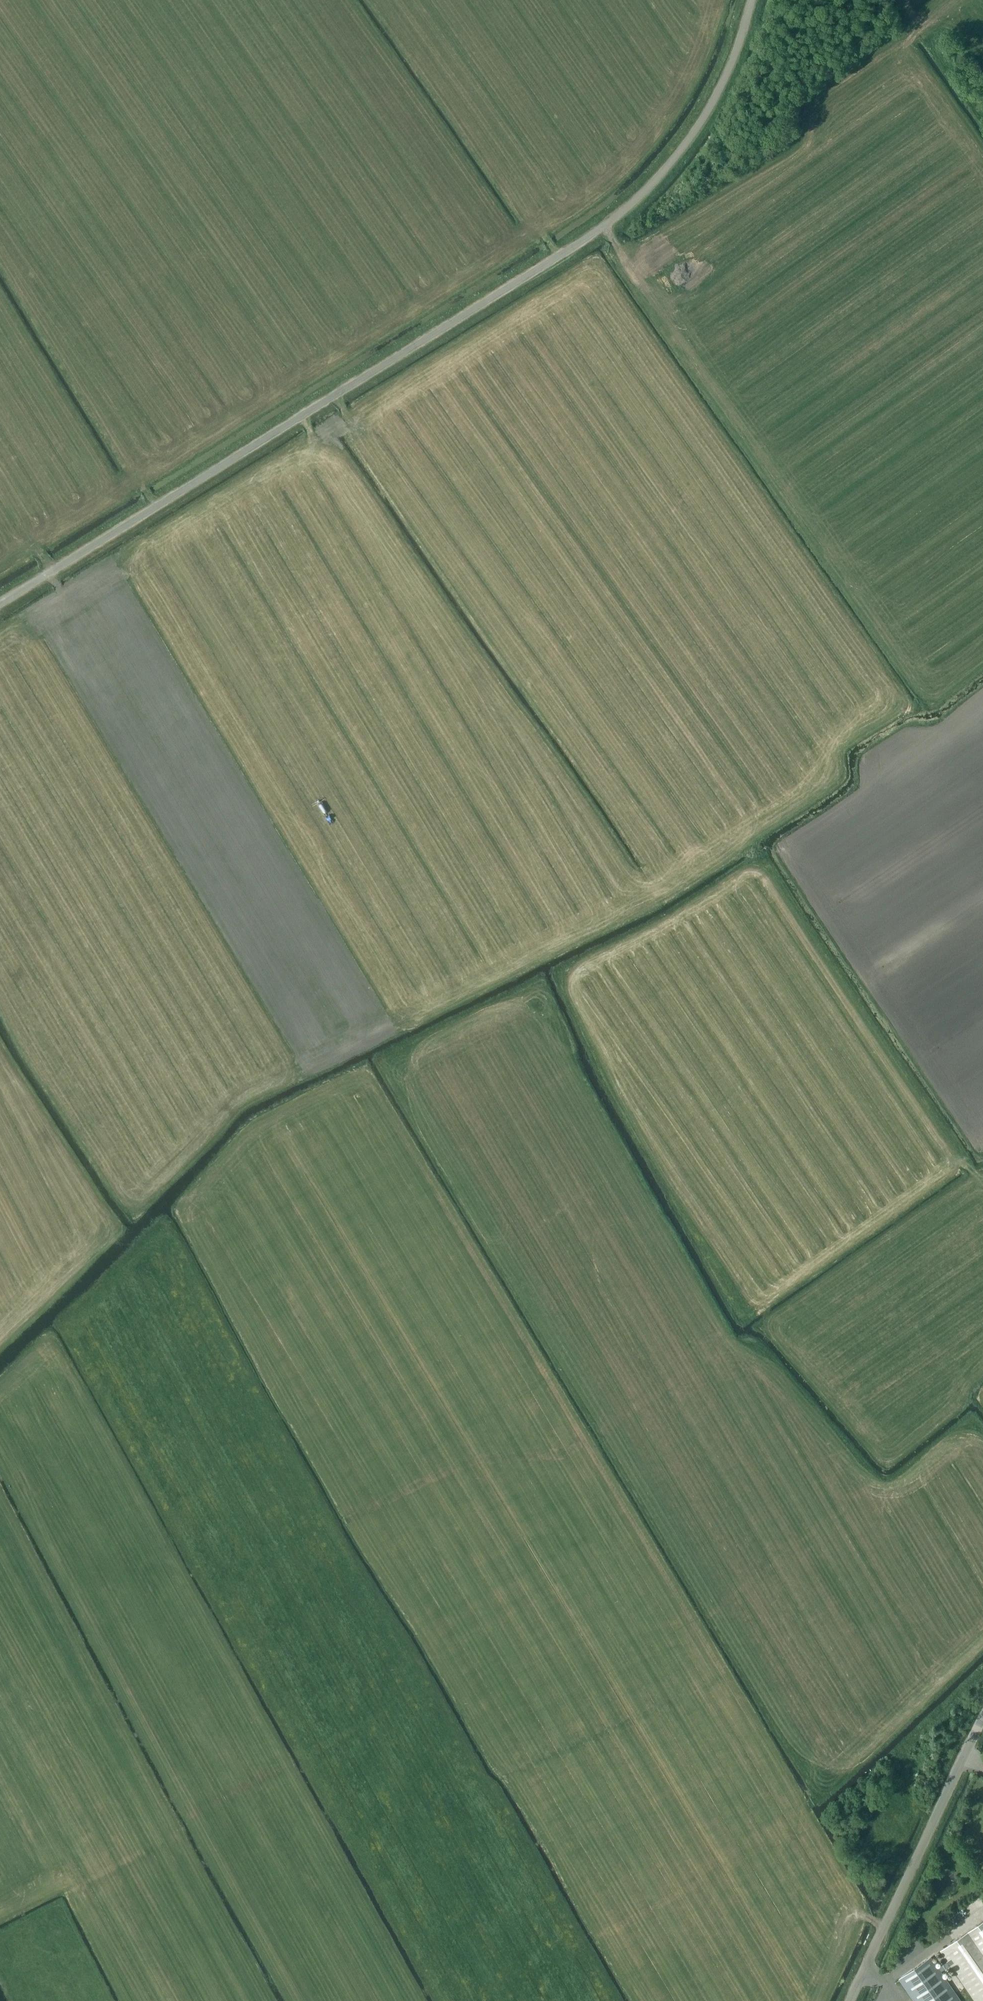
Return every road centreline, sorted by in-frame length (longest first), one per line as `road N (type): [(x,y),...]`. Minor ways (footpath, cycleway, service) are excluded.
road 1 (unclassified): [(0,604),(614,219),(701,120),(751,0)]
road 2 (unclassified): [(849,2000),(982,1717)]

